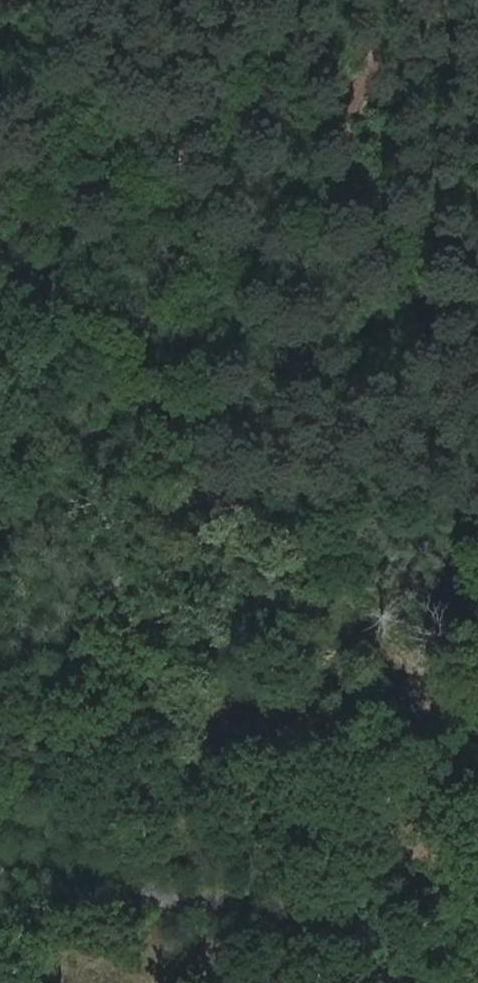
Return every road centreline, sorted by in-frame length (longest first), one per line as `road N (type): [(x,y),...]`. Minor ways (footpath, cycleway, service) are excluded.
road 1 (unclassified): [(477,953),(0,866)]
road 2 (track): [(415,0),(272,281)]

